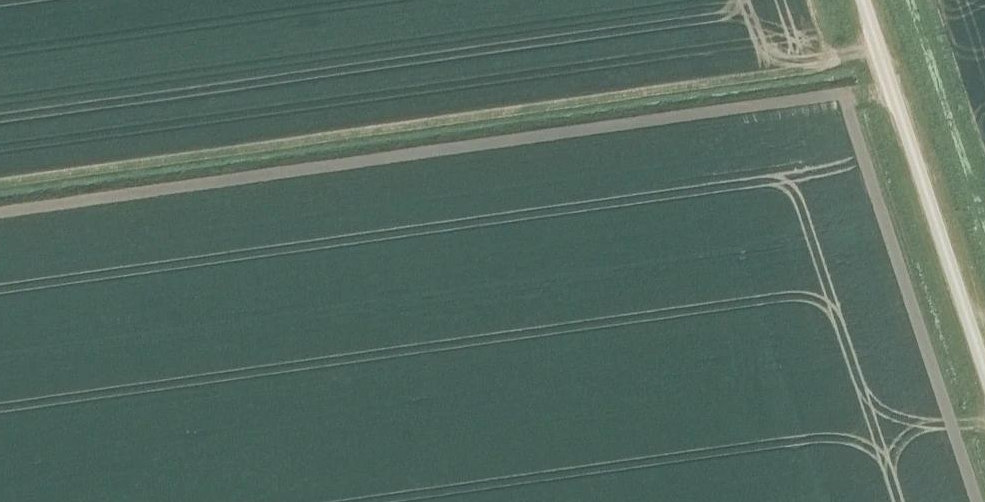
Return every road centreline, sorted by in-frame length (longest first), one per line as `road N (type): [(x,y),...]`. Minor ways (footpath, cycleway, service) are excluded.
road 1 (unclassified): [(984,372),(862,0)]

